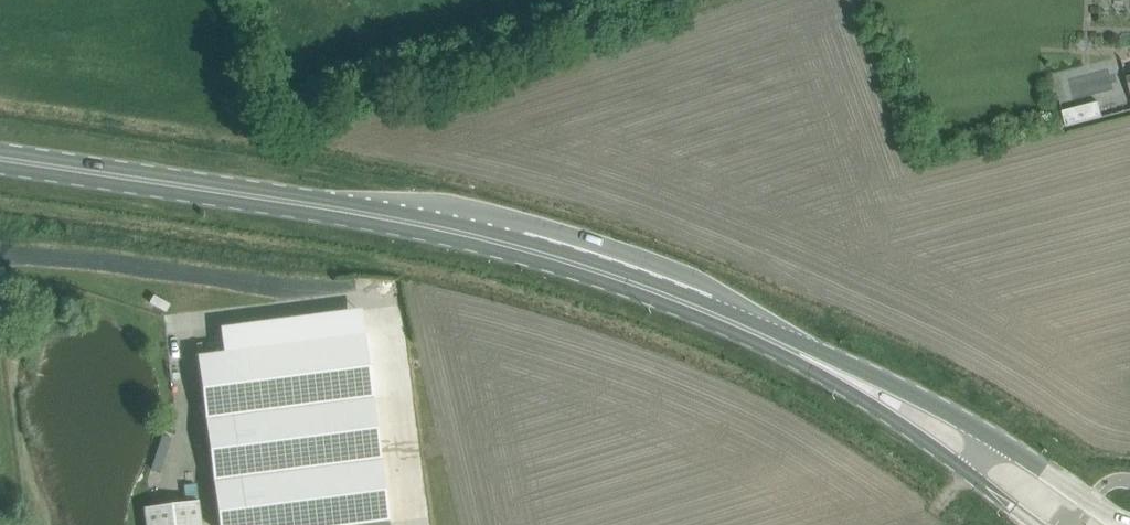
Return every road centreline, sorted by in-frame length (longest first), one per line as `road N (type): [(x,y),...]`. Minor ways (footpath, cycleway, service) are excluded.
road 1 (secondary): [(848,378),(643,286),(496,241),(0,158)]
road 2 (secondary): [(1125,524),(944,409),(848,378)]
road 3 (secondary): [(848,378),(1035,524)]

